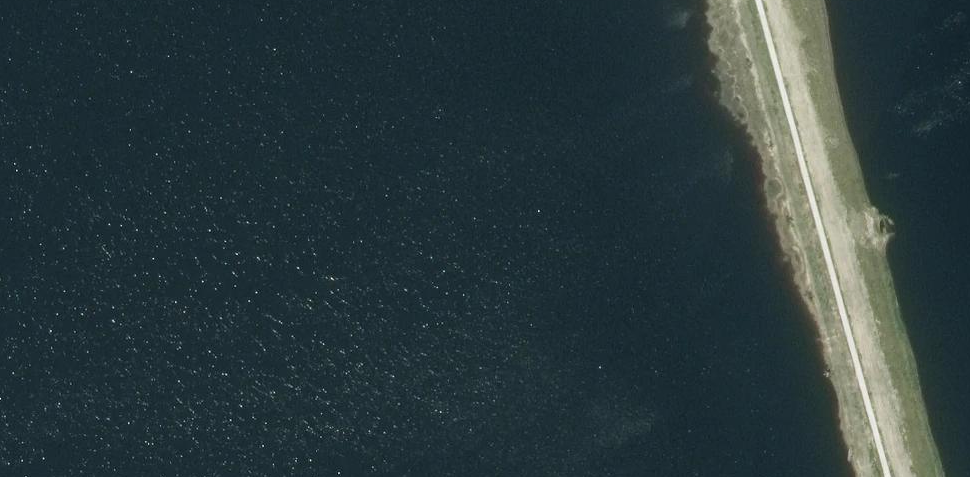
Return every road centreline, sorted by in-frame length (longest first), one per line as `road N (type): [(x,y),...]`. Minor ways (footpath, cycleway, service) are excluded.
road 1 (track): [(769,0),(895,476)]

